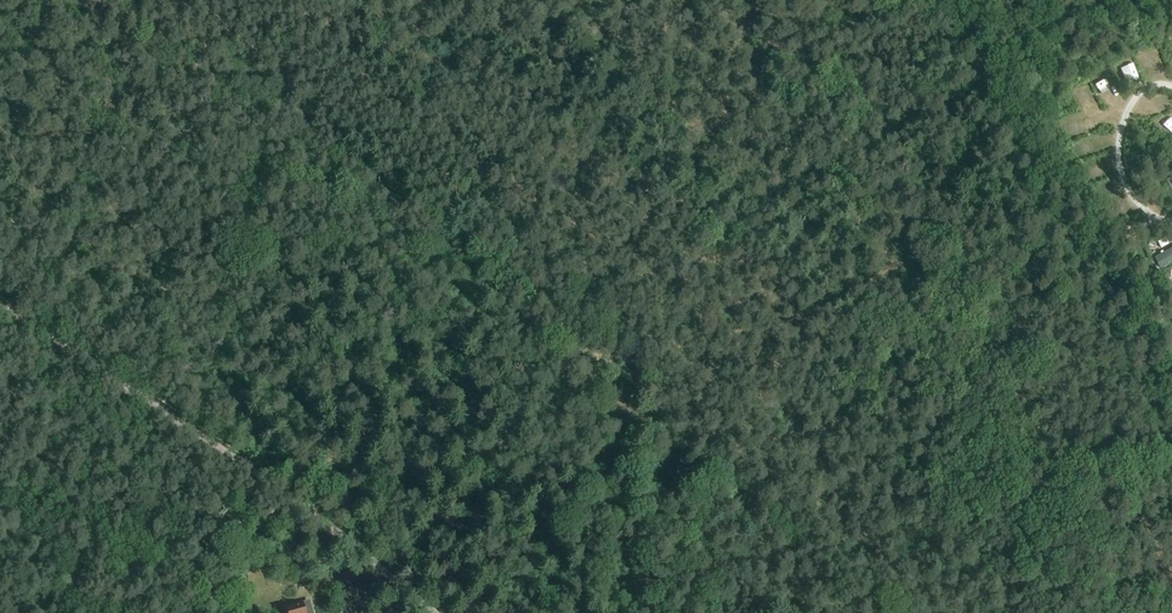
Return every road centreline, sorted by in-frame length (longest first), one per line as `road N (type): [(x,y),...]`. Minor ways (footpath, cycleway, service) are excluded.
road 1 (track): [(962,0),(1048,205),(1122,303),(1171,450)]
road 2 (track): [(435,612),(275,486),(158,409)]
road 3 (track): [(1171,222),(1135,202),(1118,152),(1133,101),(1149,88),(1171,87)]
road 4 (track): [(158,409),(41,334)]

